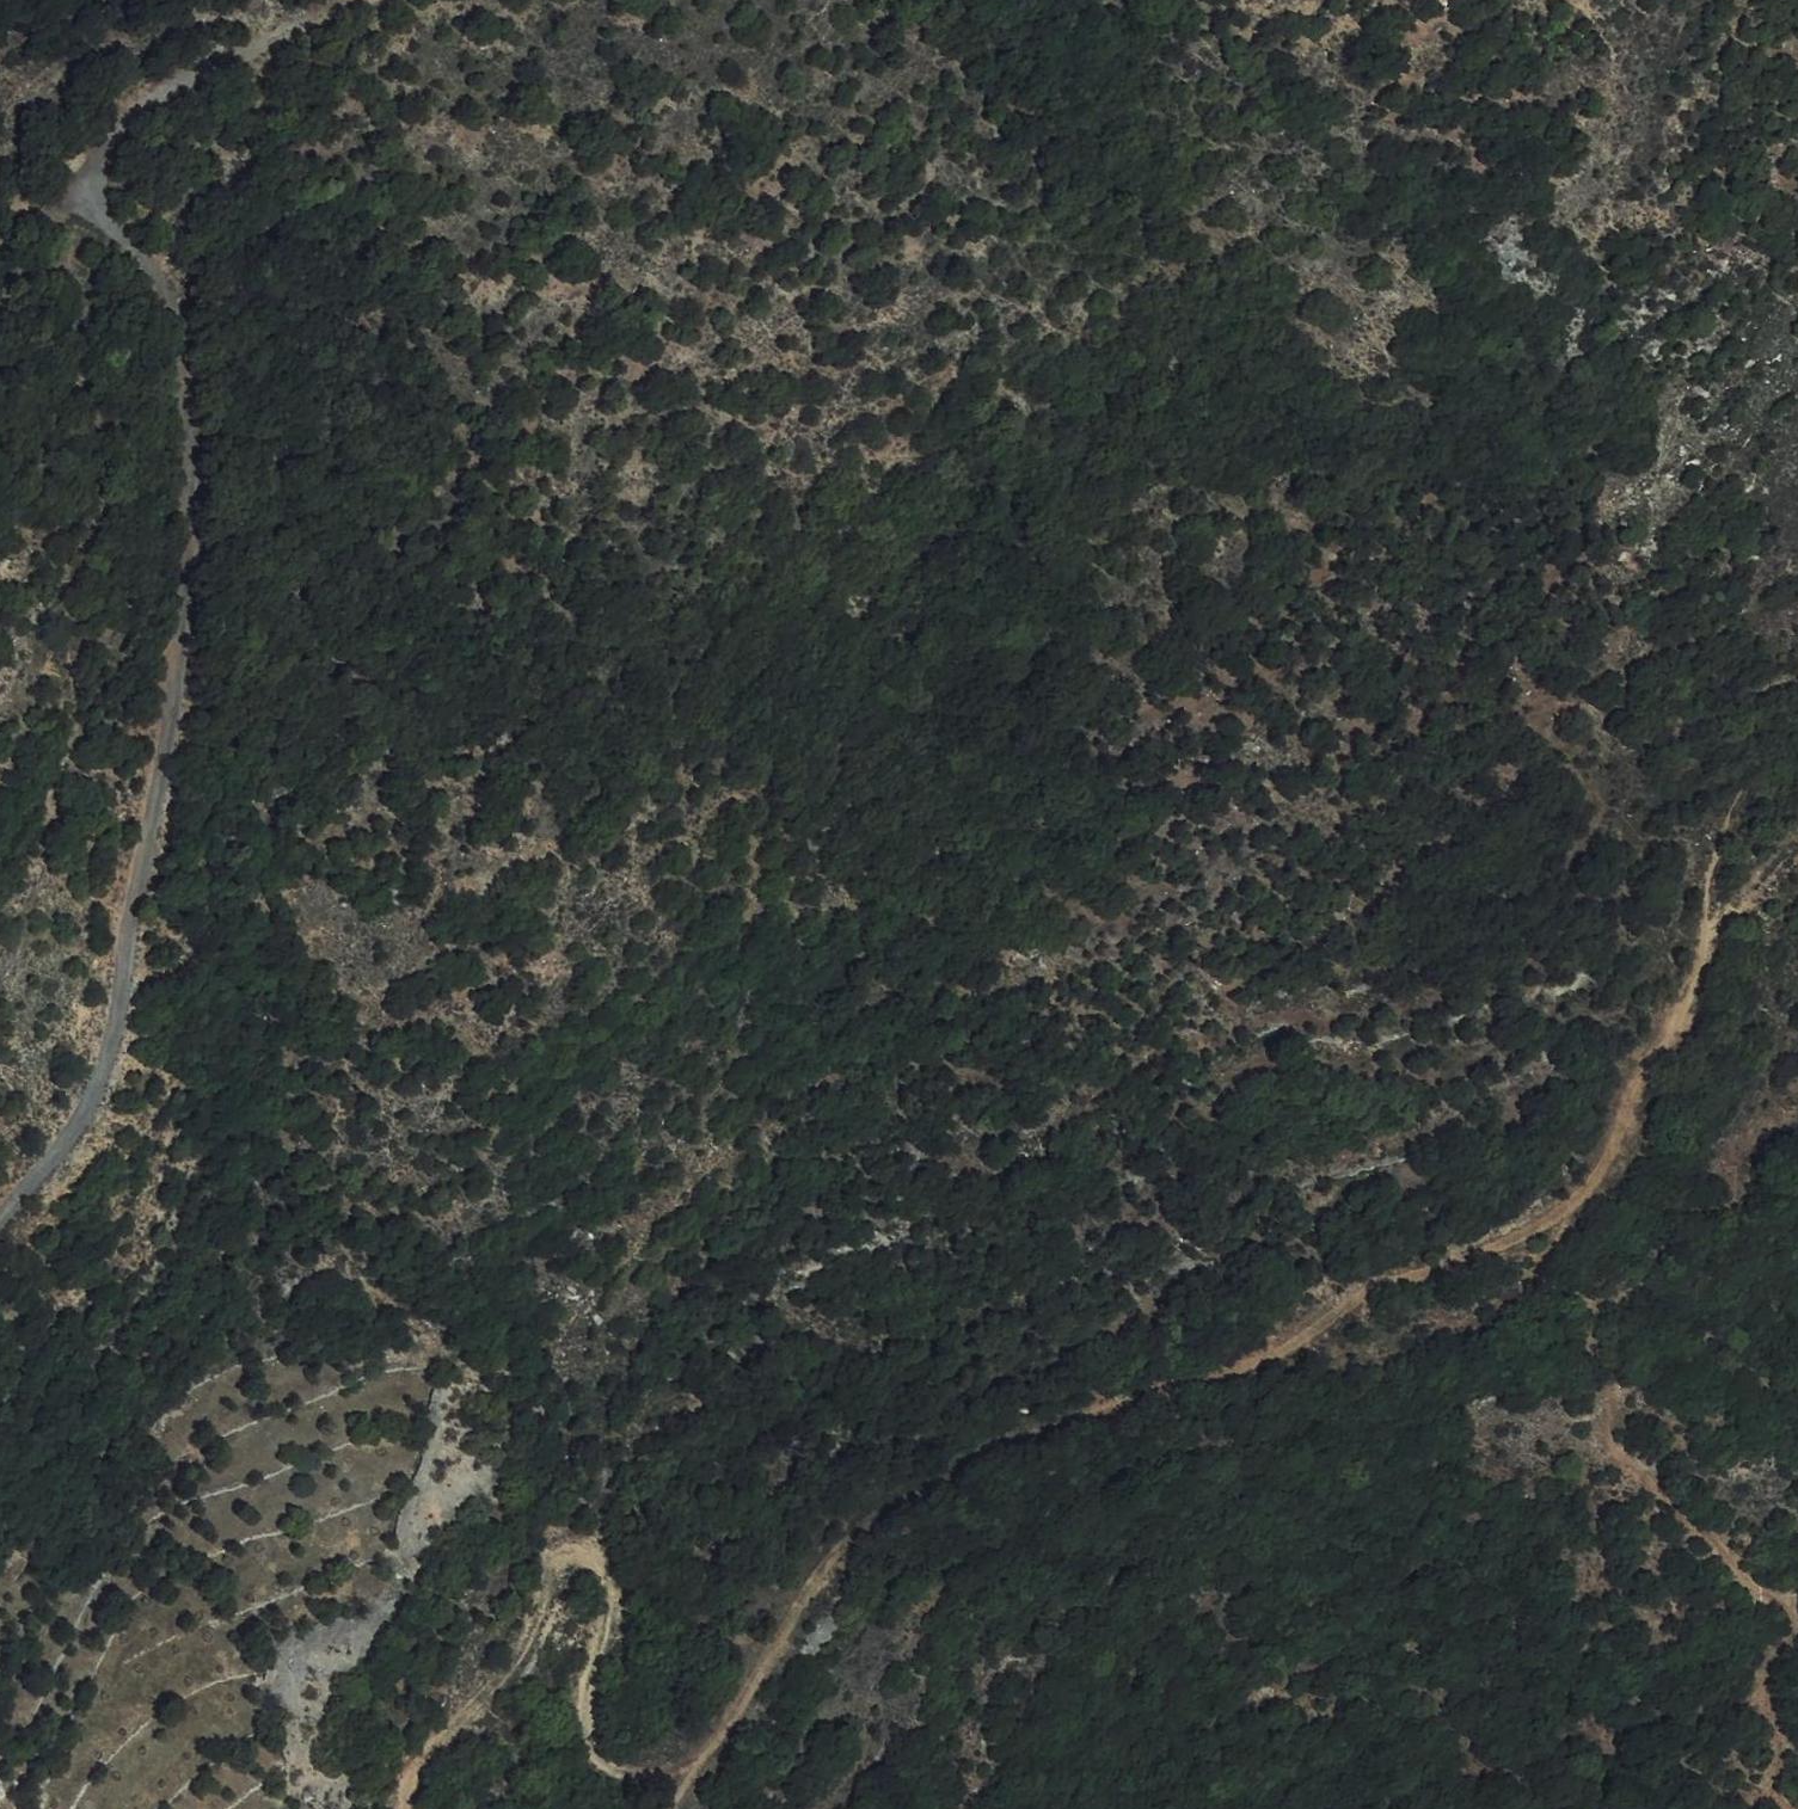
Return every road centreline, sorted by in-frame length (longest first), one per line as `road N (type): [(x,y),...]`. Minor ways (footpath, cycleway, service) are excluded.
road 1 (track): [(0,1210),(82,1119),(106,1071),(174,696),(194,454),(177,311),(162,284),(116,242),(91,194),(96,153),(144,101),(280,29),(355,0)]

